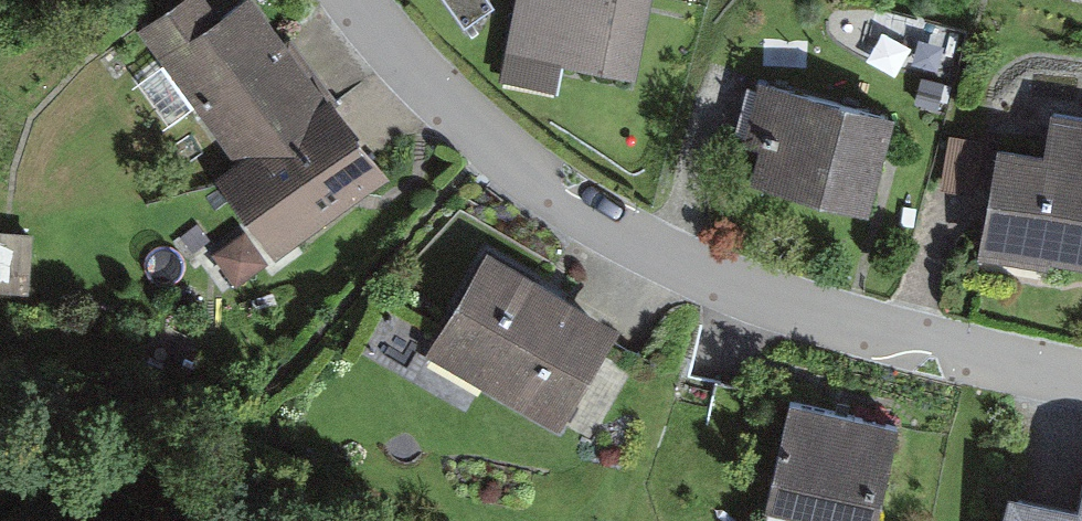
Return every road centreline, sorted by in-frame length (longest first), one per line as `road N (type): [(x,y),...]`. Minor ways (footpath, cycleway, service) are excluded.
road 1 (residential): [(370,0),(513,169),(691,269),(1081,383)]

